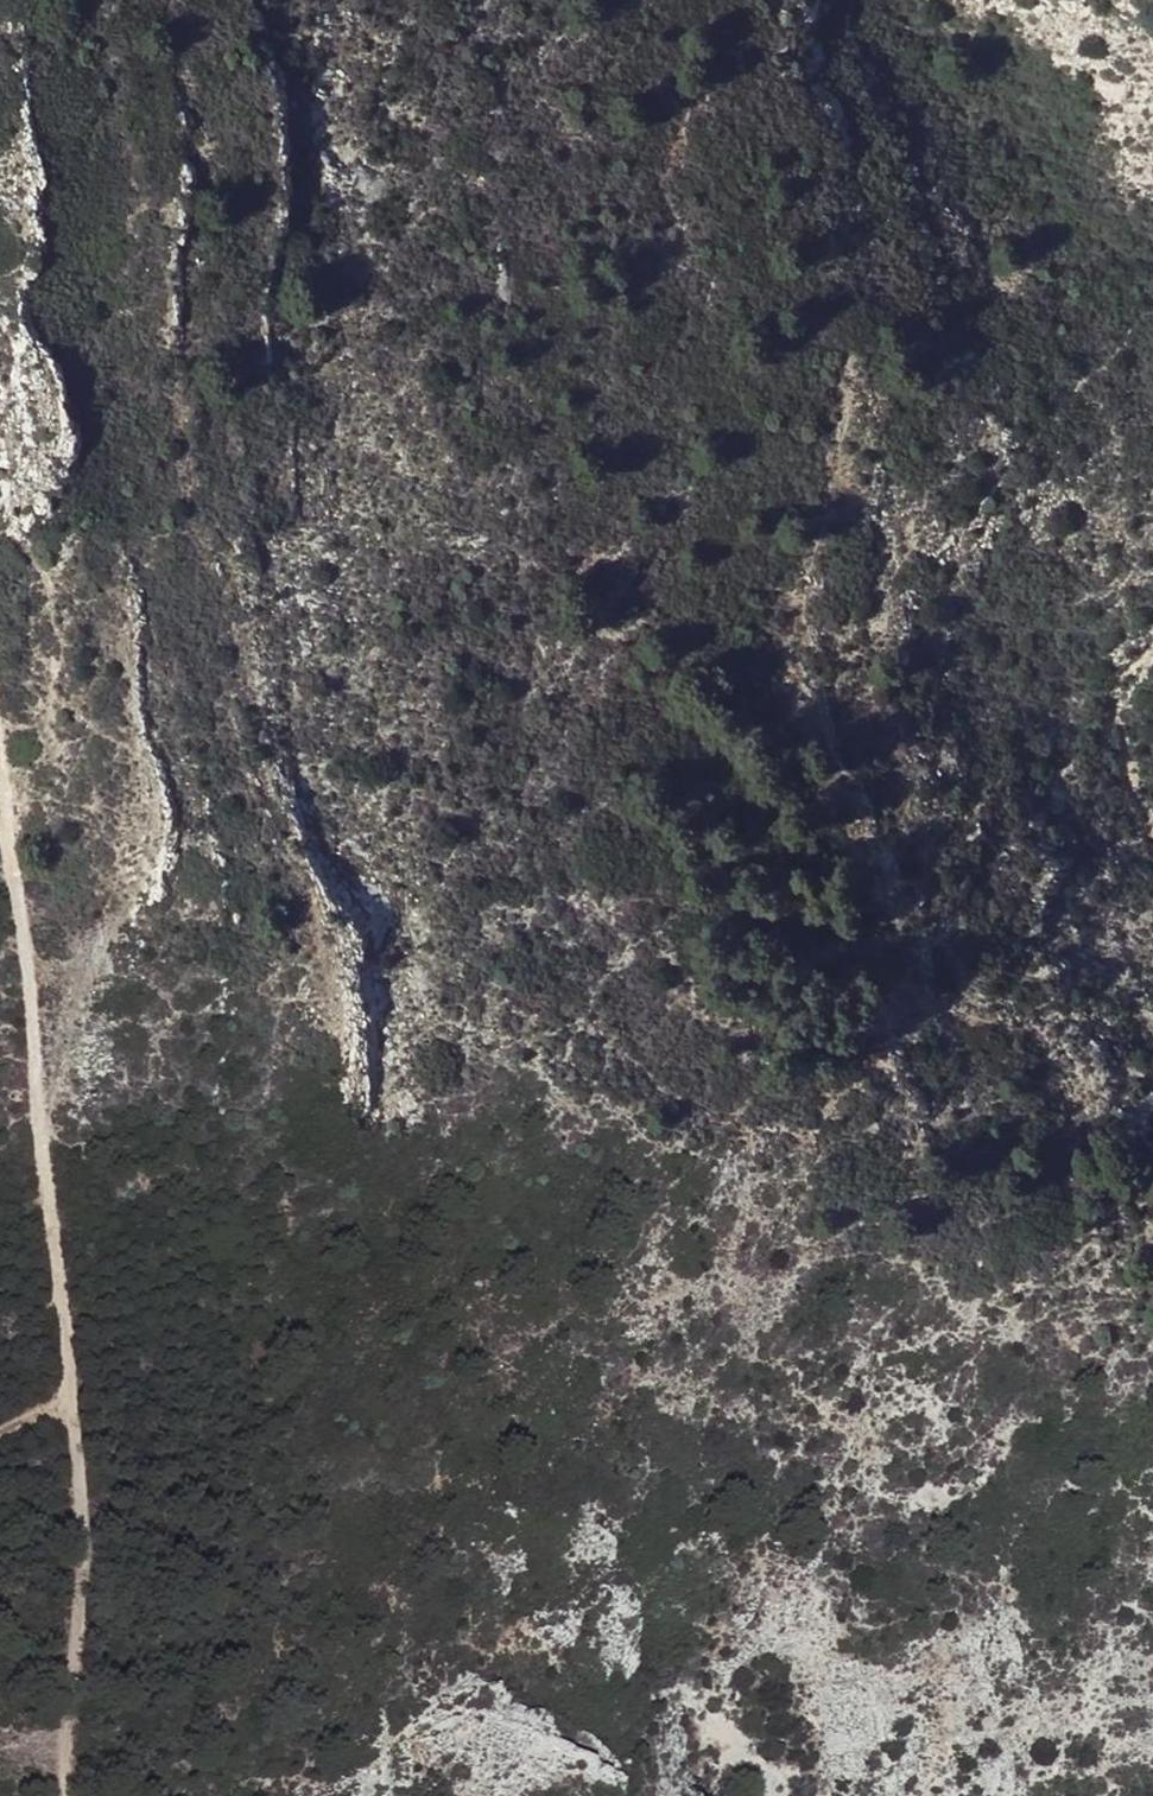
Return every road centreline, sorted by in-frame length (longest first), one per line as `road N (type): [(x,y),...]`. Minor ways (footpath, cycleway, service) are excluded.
road 1 (track): [(0,759),(81,1530),(61,1795)]

